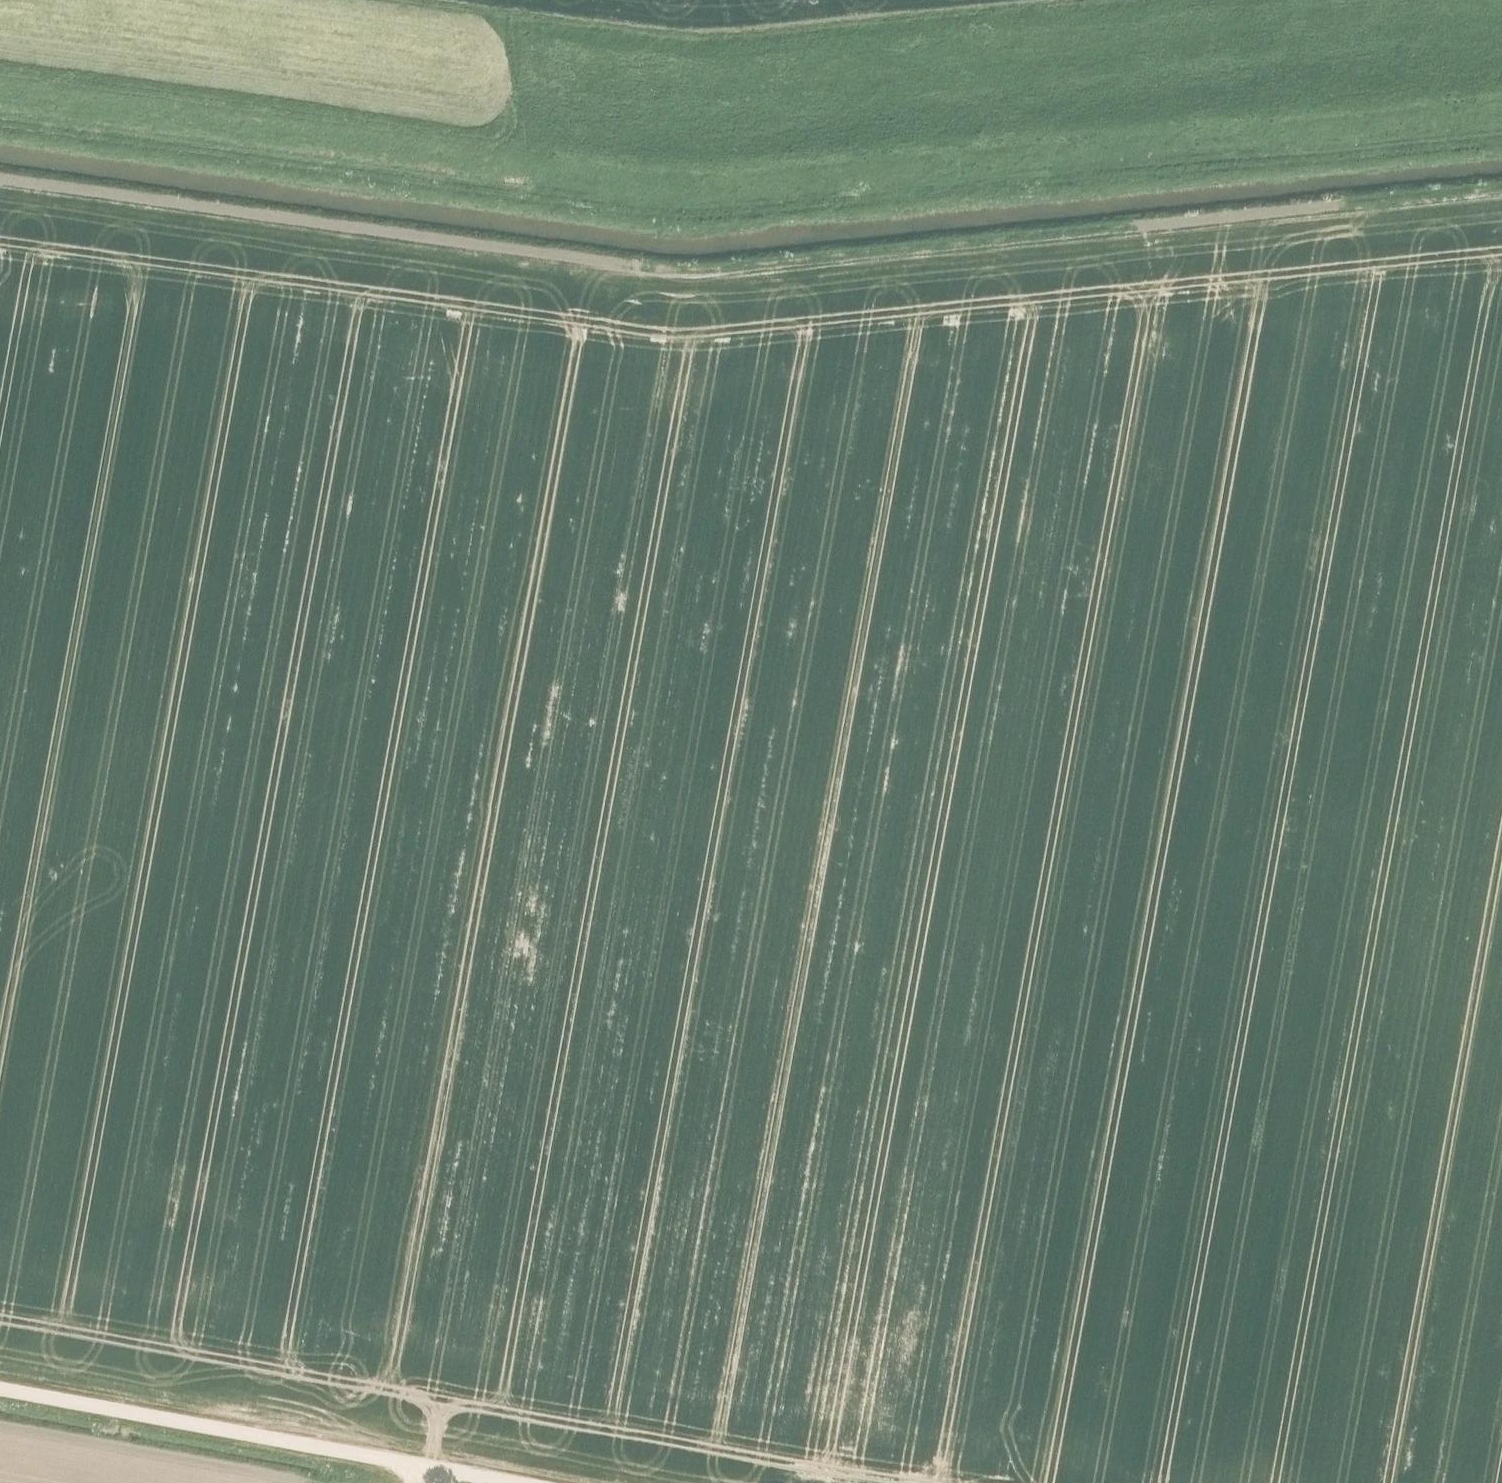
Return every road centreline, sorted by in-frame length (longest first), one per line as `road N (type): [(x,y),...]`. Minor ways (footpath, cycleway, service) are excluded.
road 1 (unclassified): [(512,1482),(0,1391)]

